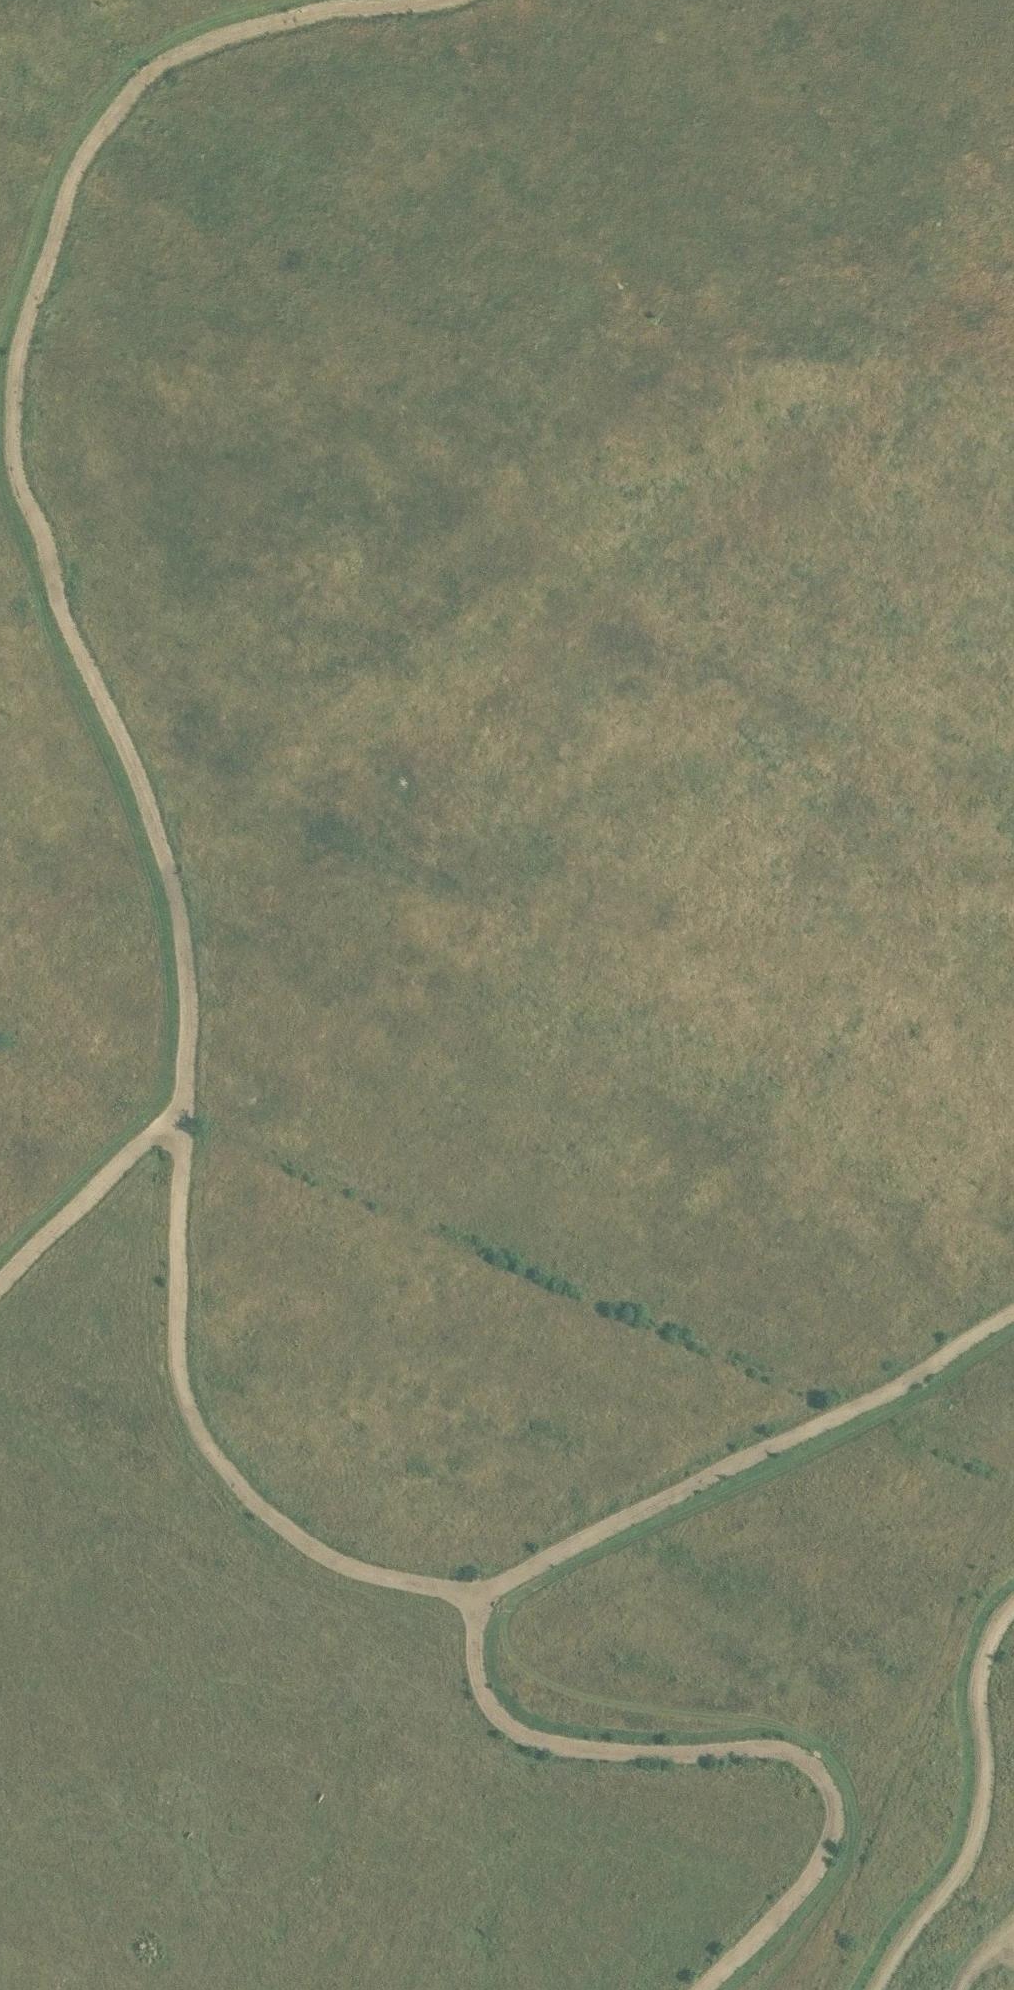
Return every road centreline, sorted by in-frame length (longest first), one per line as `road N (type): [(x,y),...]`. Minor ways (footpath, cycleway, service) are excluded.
road 1 (track): [(1013,1350),(832,1455),(533,1588),(506,1607),(498,1626),(502,1647),(524,1672),(638,1704),(755,1717),(798,1731),(848,1775),(859,1803),(856,1841),(833,1894),(765,1989)]
road 2 (track): [(0,1247),(143,1120),(162,1072),(148,900),(0,496)]
road 3 (track): [(0,324),(72,128),(148,46),(250,0)]

